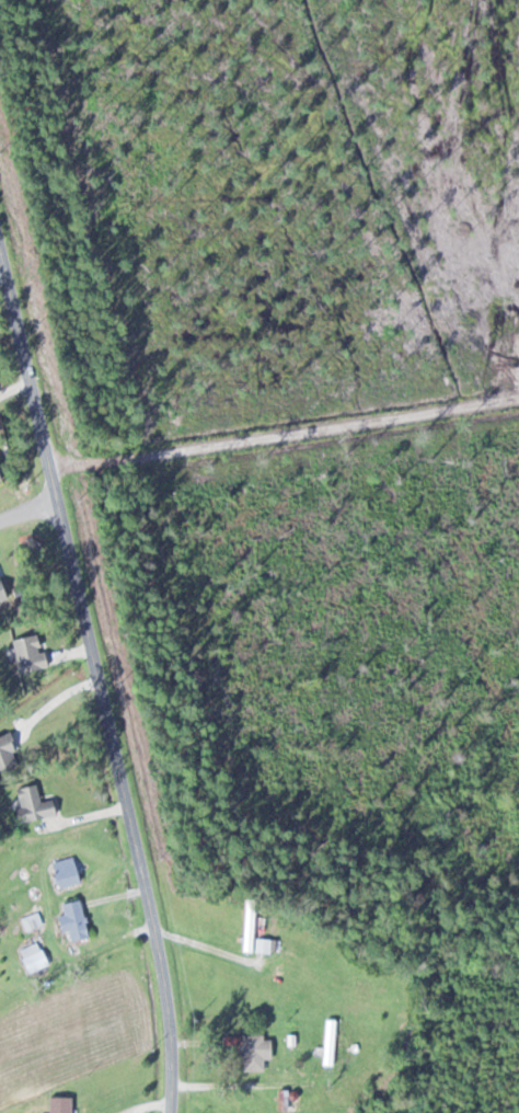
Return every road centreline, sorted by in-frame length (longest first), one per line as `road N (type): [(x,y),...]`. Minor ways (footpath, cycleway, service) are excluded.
road 1 (residential): [(171,1112),(158,938),(0,287)]
road 2 (residential): [(62,524),(518,467)]

